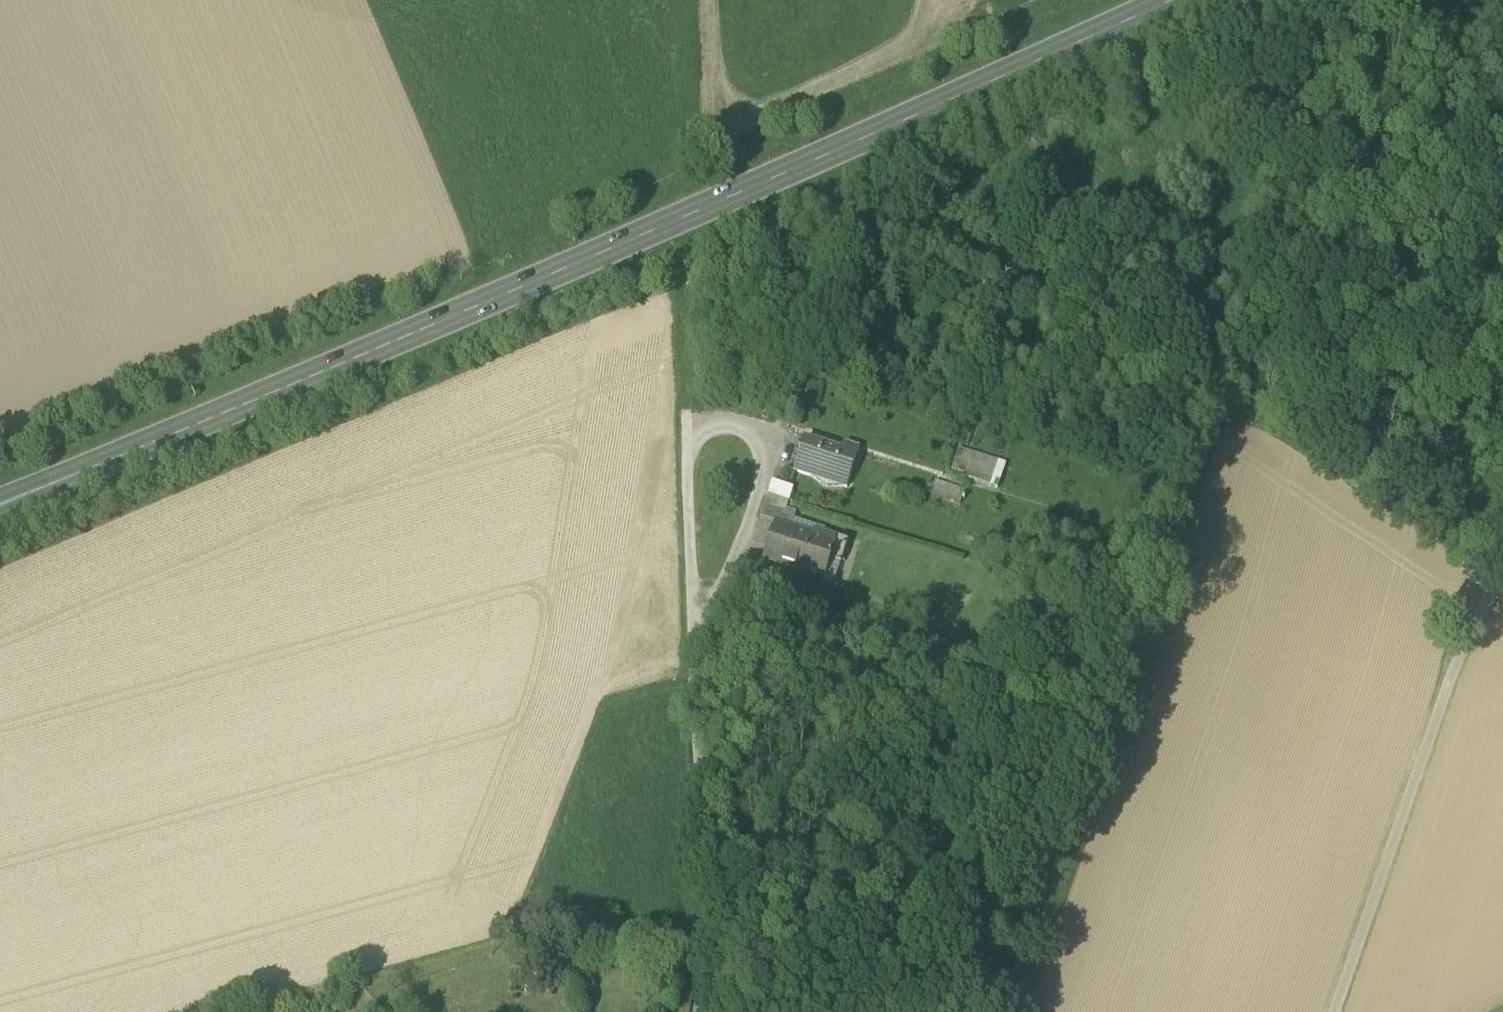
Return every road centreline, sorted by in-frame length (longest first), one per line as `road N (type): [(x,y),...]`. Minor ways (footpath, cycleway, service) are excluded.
road 1 (primary): [(0,505),(763,185),(1167,0)]
road 2 (residential): [(699,1011),(710,822),(696,636),(740,553)]
road 3 (track): [(1336,1011),(1475,616),(1502,578)]

